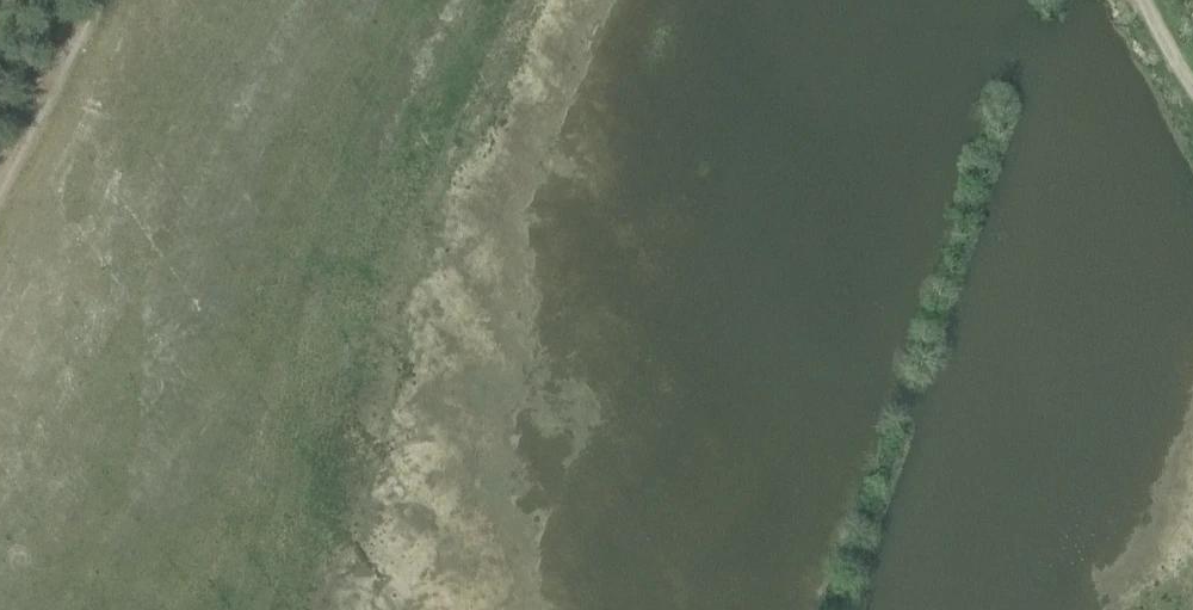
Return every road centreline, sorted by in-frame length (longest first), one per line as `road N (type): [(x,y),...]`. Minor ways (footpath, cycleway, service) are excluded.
road 1 (track): [(84,0),(0,157)]
road 2 (track): [(1129,0),(1192,106)]

